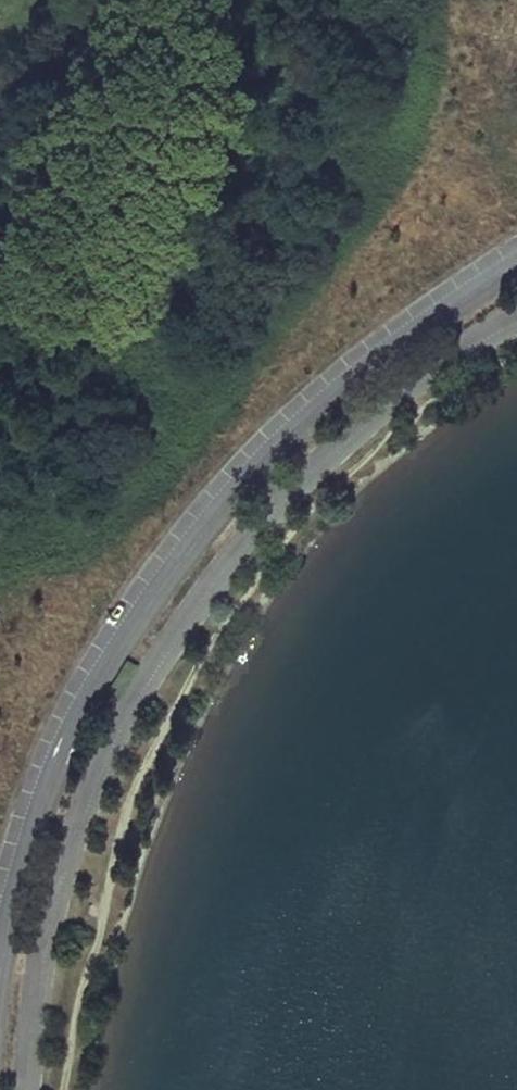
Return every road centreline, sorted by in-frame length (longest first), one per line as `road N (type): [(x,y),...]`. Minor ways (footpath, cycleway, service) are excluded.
road 1 (unclassified): [(516,266),(404,341),(302,426),(155,593),(81,712),(56,769),(24,858),(0,968)]

